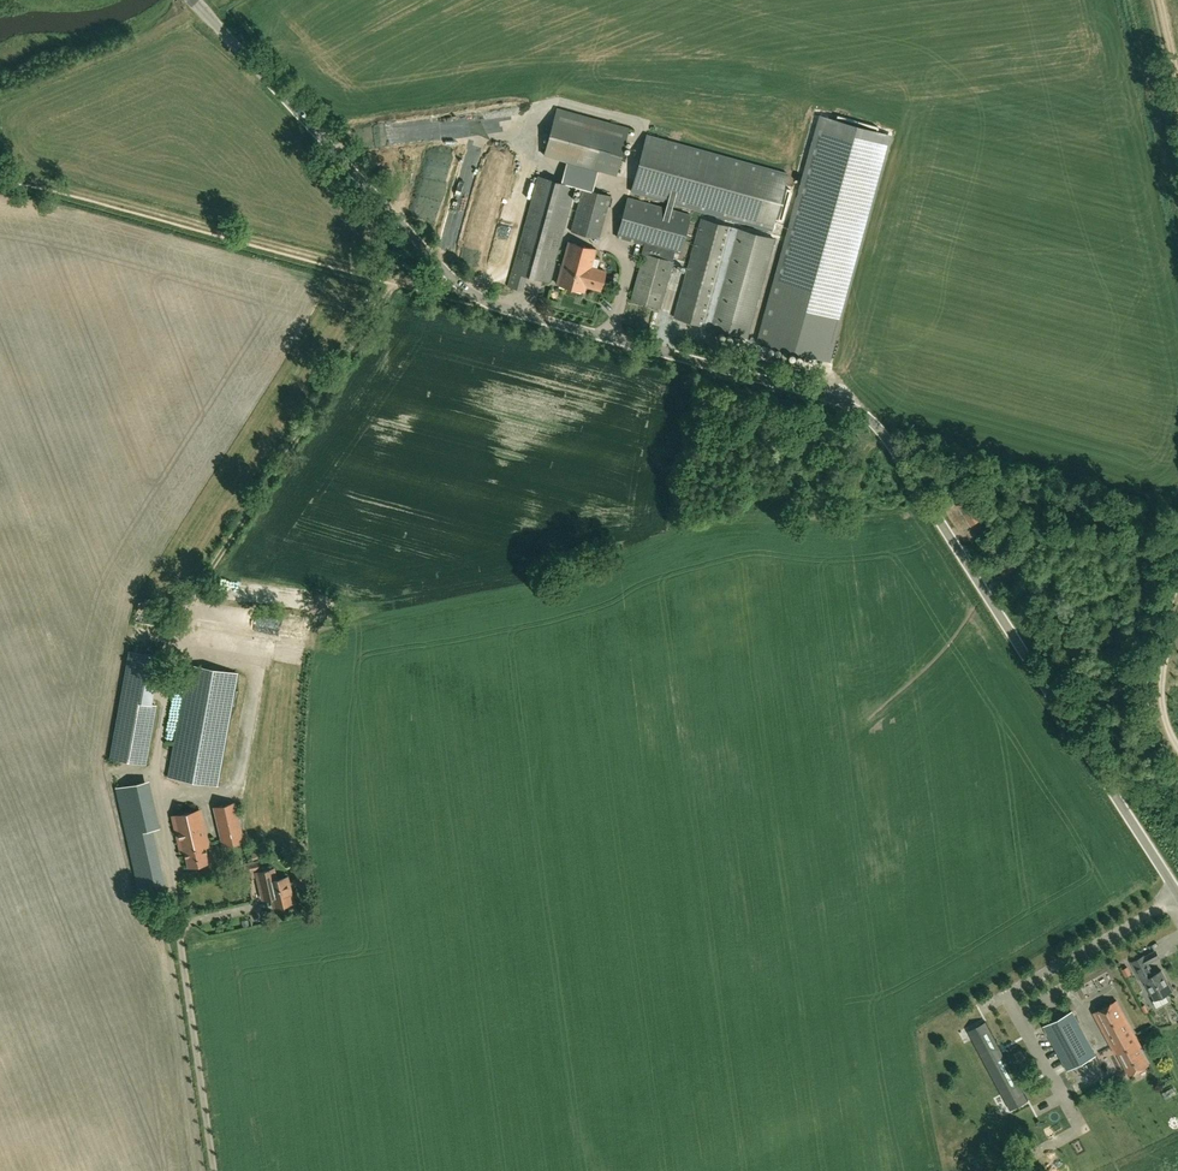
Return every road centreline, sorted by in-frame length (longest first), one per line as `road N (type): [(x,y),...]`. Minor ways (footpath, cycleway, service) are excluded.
road 1 (unclassified): [(1177,890),(879,425),(837,402),(472,295),(192,0)]
road 2 (track): [(178,925),(157,768),(187,600),(406,277)]
road 3 (track): [(457,284),(0,173)]
road 4 (track): [(202,12),(0,97)]
road 5 (track): [(163,805),(227,794),(241,777),(258,663)]
road 6 (track): [(1177,618),(1158,689),(1177,750)]

